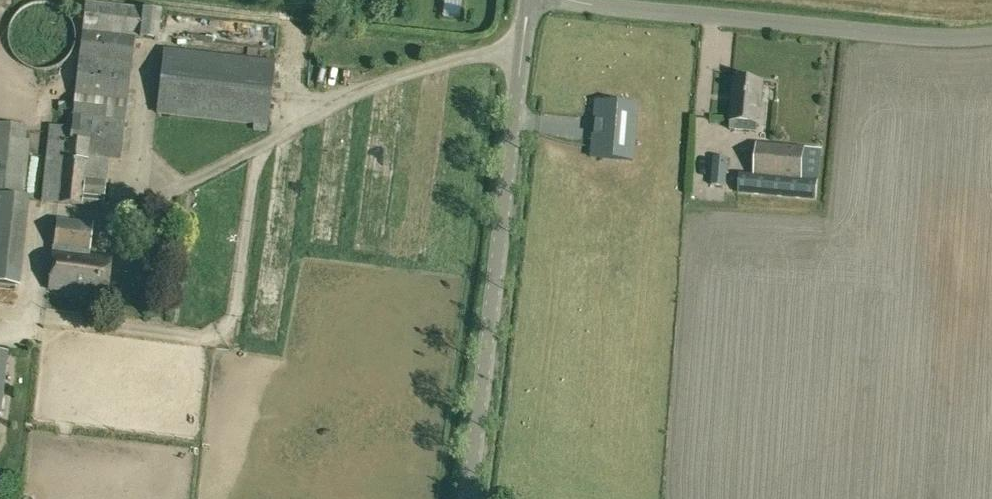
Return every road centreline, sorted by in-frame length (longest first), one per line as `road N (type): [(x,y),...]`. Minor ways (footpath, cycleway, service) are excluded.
road 1 (unclassified): [(471,498),(528,0)]
road 2 (unclassified): [(991,35),(964,39),(597,0)]

